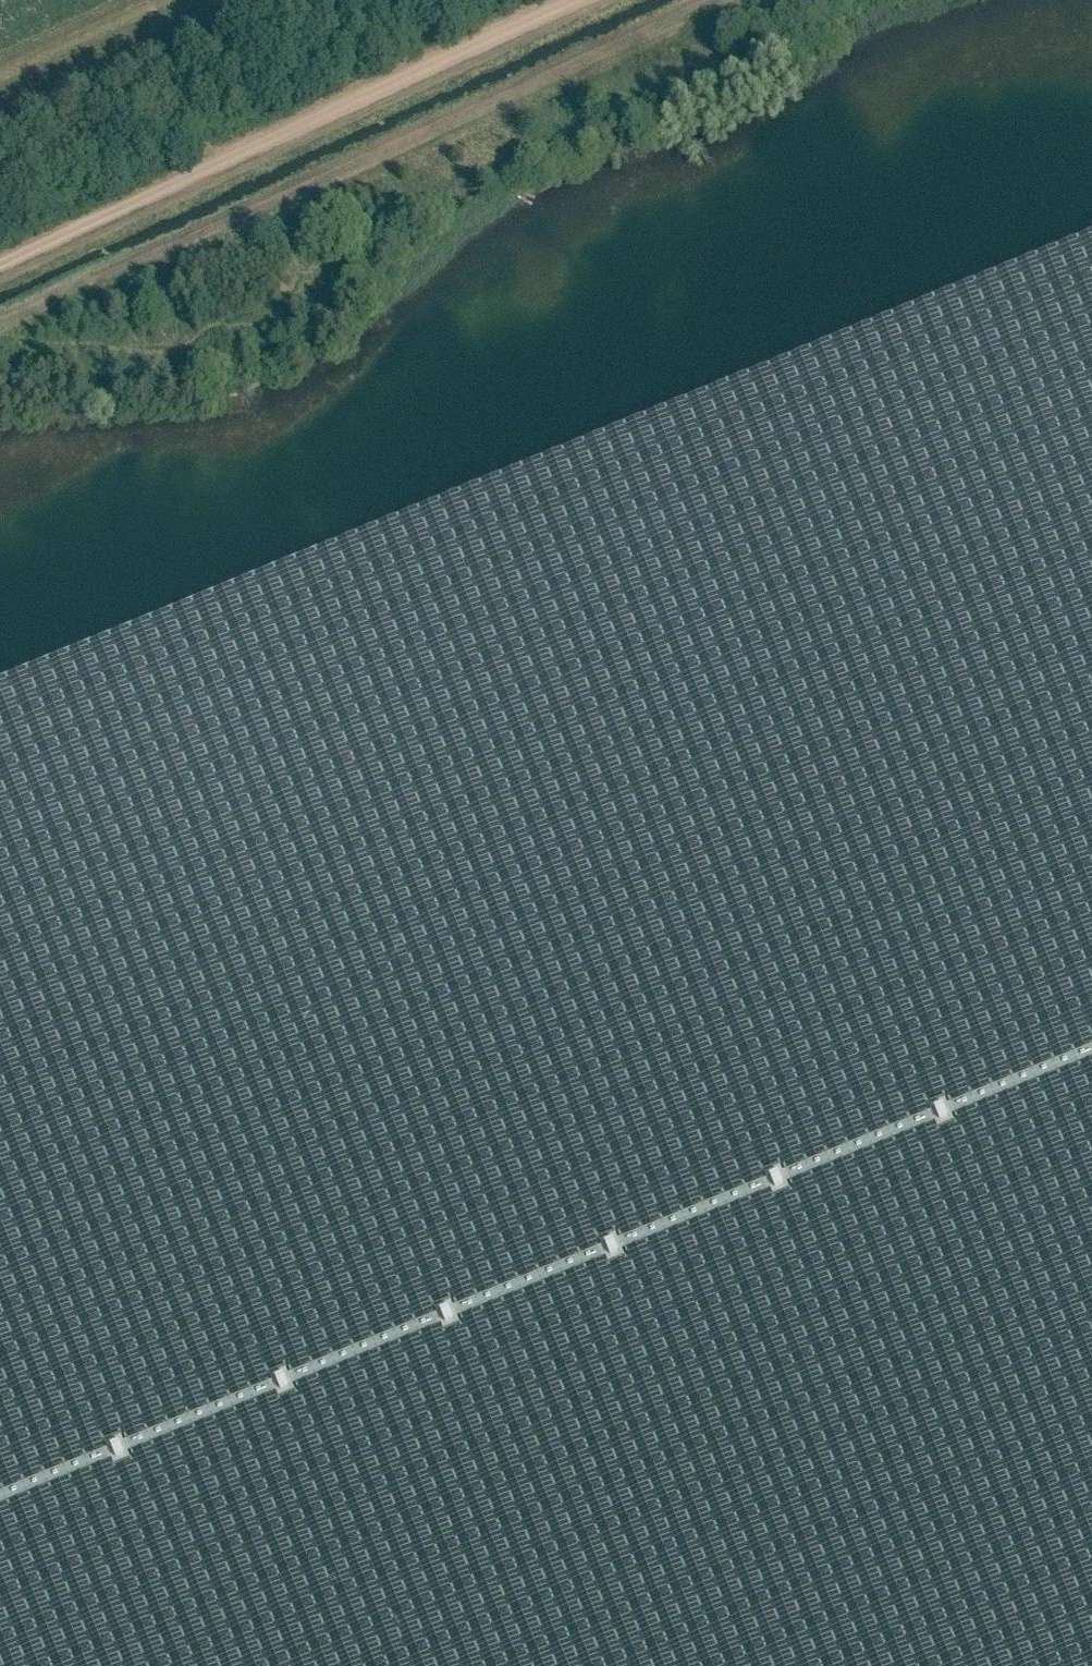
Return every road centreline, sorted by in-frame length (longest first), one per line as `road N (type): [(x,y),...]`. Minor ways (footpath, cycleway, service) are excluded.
road 1 (track): [(0,254),(556,0)]

